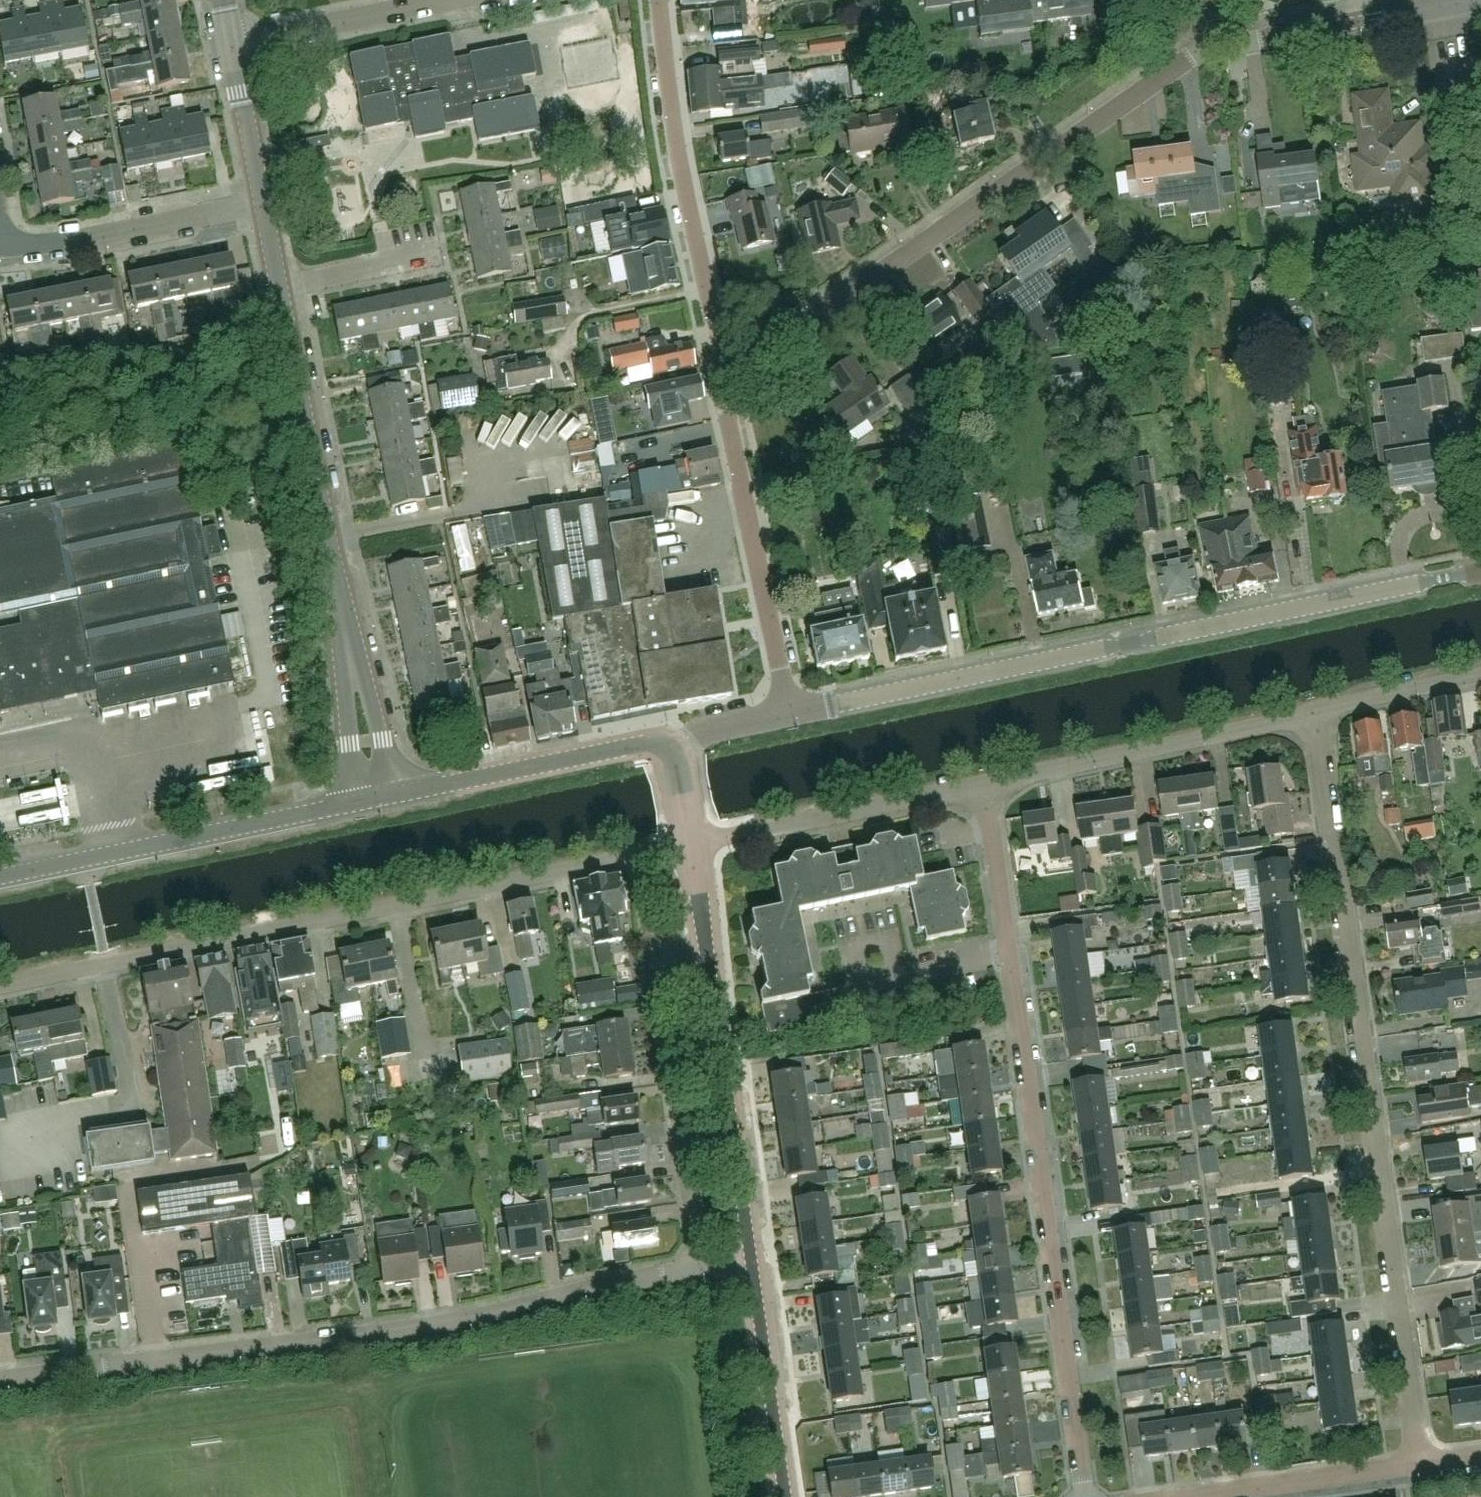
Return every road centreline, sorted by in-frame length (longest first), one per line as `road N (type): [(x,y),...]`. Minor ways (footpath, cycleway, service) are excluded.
road 1 (residential): [(1420,1466),(1314,717)]
road 2 (residential): [(0,1381),(386,1331),(701,1270)]
road 3 (residential): [(0,987),(695,848)]
road 4 (residential): [(796,713),(1480,571)]
road 5 (residential): [(722,371),(746,365),(1221,41)]
road 6 (residential): [(1087,1496),(1009,951)]
road 7 (tertiary): [(0,877),(378,800)]
road 8 (residential): [(722,371),(658,0)]
road 9 (residential): [(710,946),(658,956),(701,1270)]
road 10 (residential): [(796,713),(722,371)]
road 11 (residential): [(986,788),(1314,717)]
road 12 (residential): [(332,536),(491,507),(480,439),(570,424)]
road 13 (tertiary): [(753,1263),(710,946)]
road 14 (tertiary): [(378,800),(670,738)]
road 15 (residential): [(695,848),(986,788)]
road 16 (tertiary): [(378,800),(332,536)]
road 17 (residential): [(265,206),(3,250)]
road 18 (tertiary): [(332,536),(281,288)]
road 19 (tertiary): [(788,1496),(753,1263)]
road 20 (residential): [(232,45),(461,0)]
road 21 (residential): [(1202,1496),(1420,1466)]
road 22 (residential): [(1314,717),(1480,681)]
road 23 (residential): [(281,288),(447,253)]
road 24 (residential): [(1009,951),(986,788)]
road 25 (tertiary): [(265,206),(232,45)]
road 26 (residential): [(1221,41),(1359,21),(1355,0)]
road 27 (residential): [(869,981),(1009,951)]
road 28 (residential): [(670,738),(796,713)]

